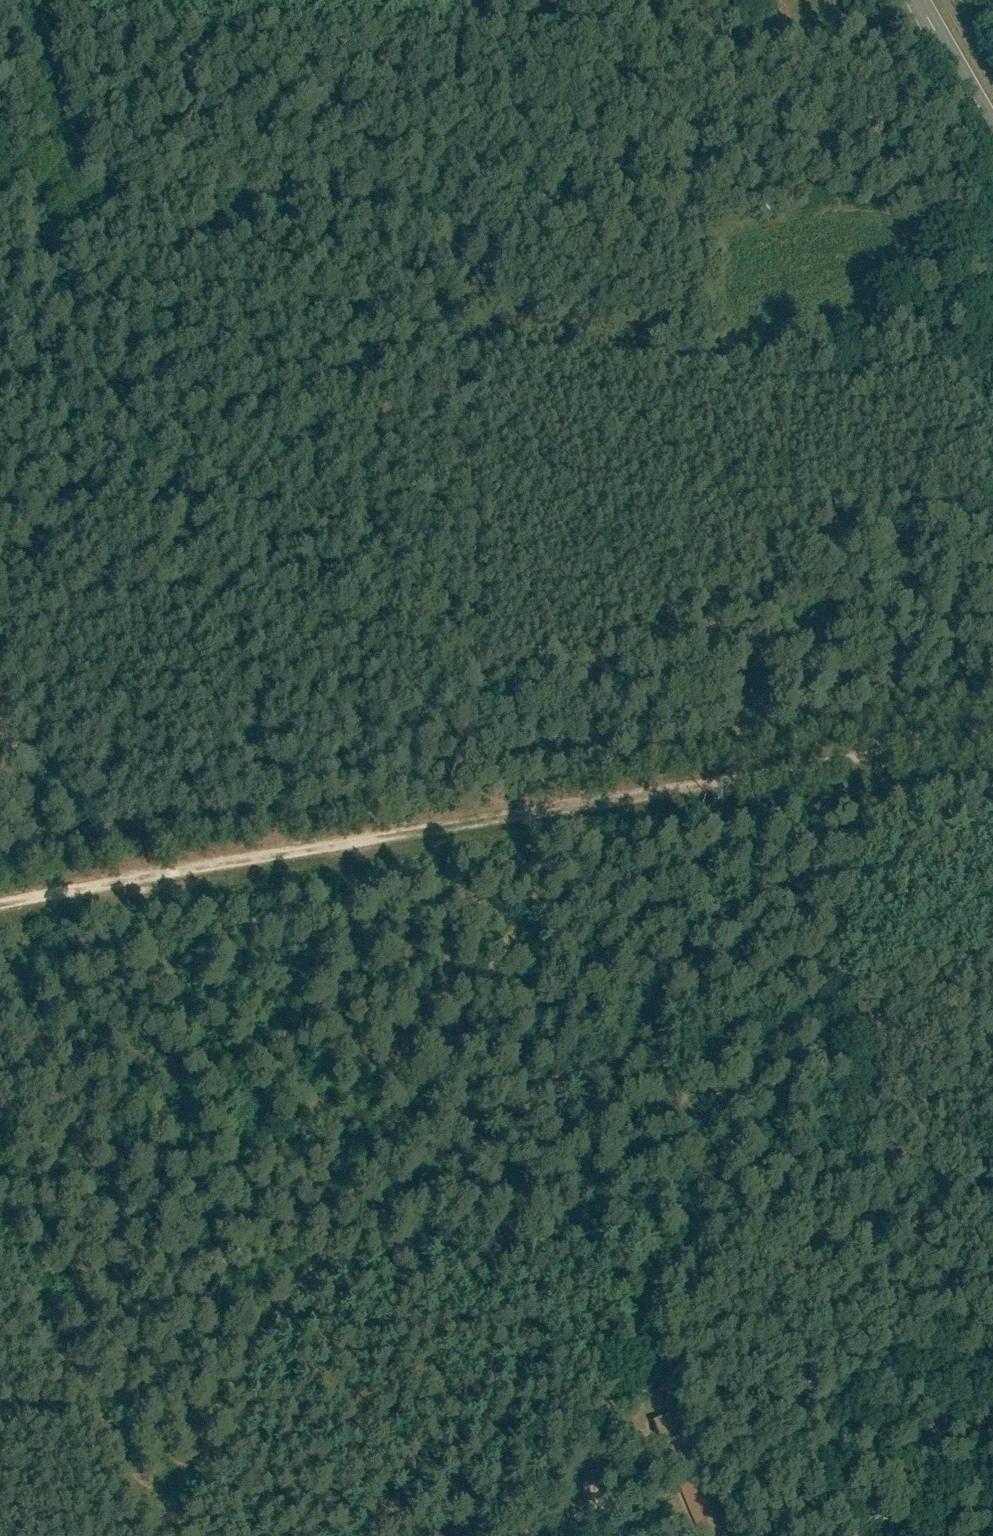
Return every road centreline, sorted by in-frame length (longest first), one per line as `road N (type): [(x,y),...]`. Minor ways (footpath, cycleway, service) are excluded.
road 1 (track): [(992,730),(497,810),(0,905)]
road 2 (tertiary): [(907,0),(992,150)]

